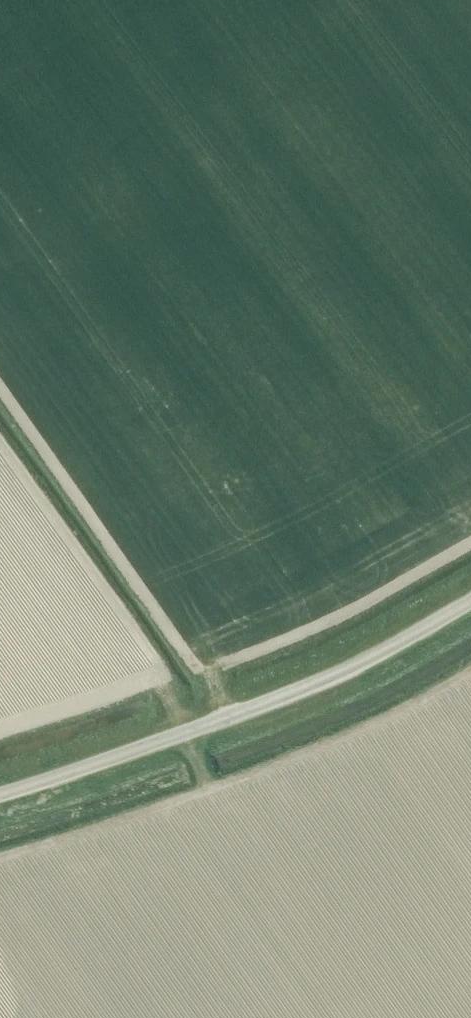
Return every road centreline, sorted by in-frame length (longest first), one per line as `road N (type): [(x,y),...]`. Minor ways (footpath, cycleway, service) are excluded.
road 1 (unclassified): [(0,795),(330,677),(470,600)]

